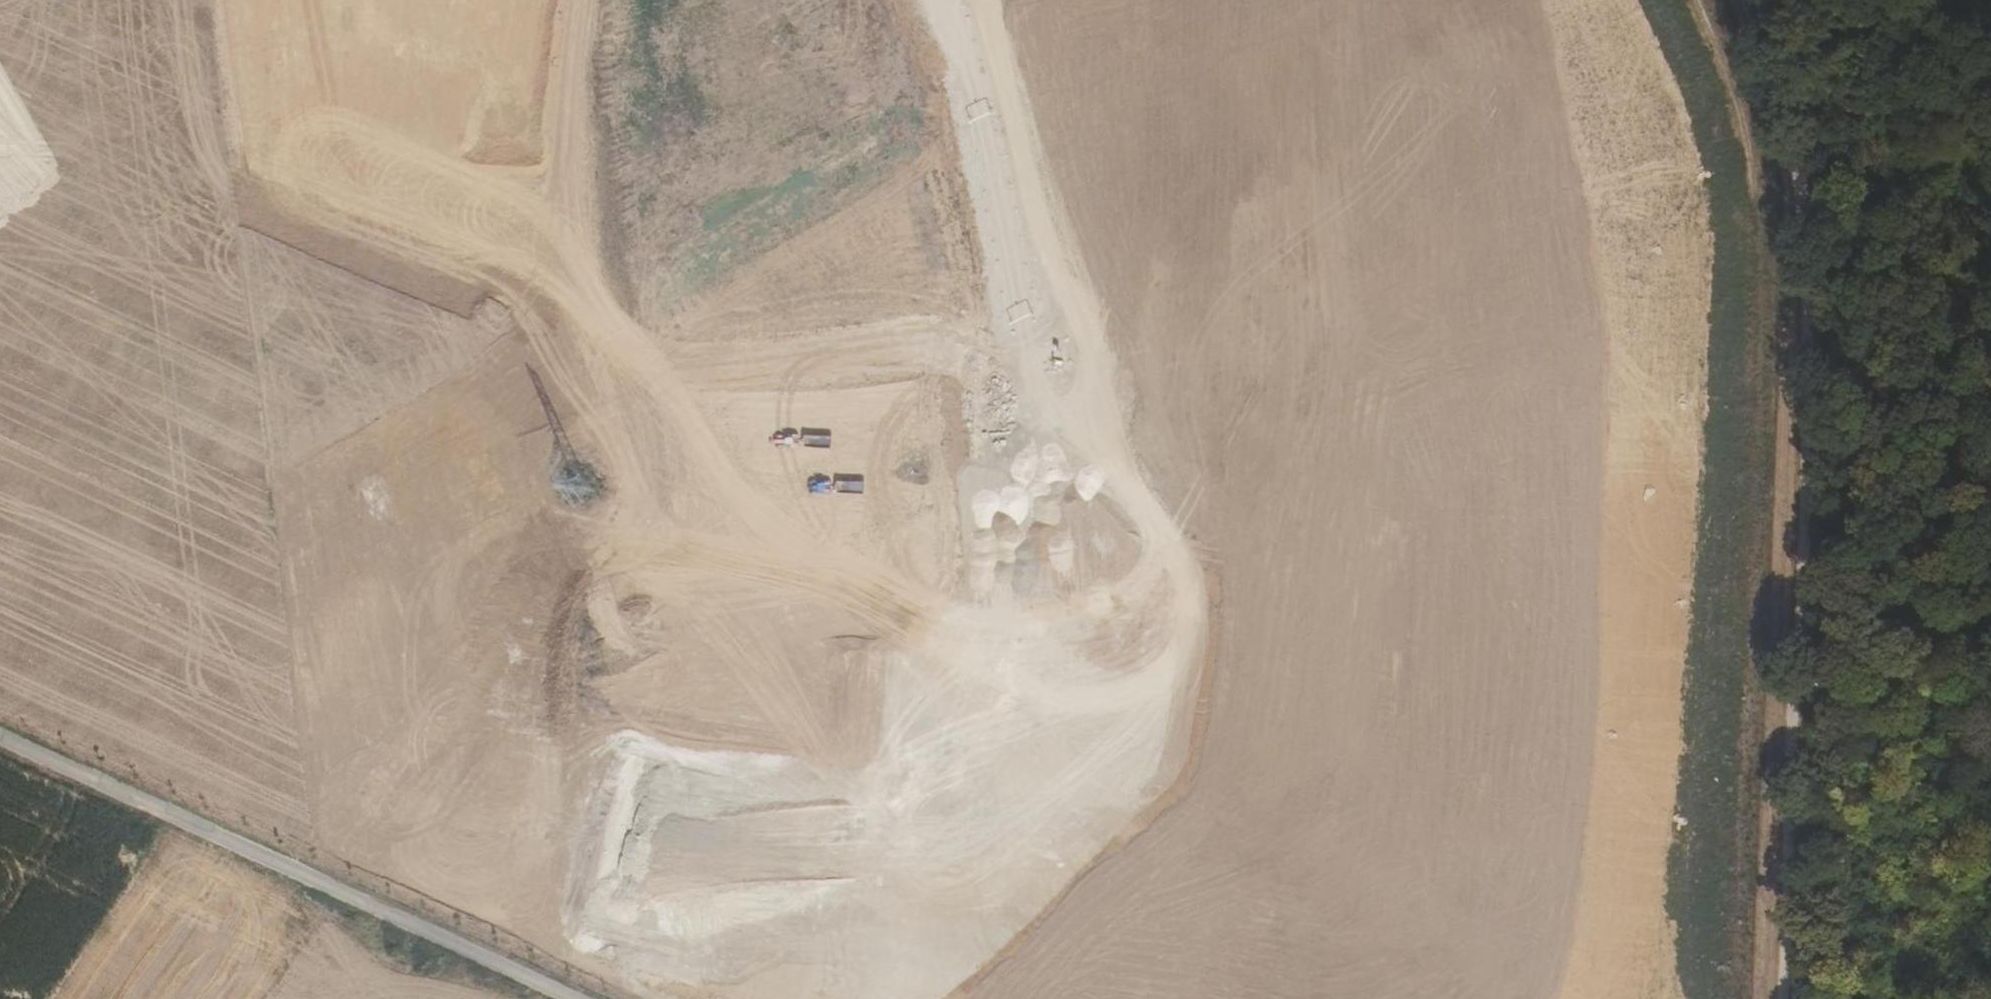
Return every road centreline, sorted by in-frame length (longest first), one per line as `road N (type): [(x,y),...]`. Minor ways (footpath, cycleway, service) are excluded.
road 1 (track): [(1742,0),(1780,80),(1805,221),(1781,998)]
road 2 (unclassified): [(0,734),(575,998)]

